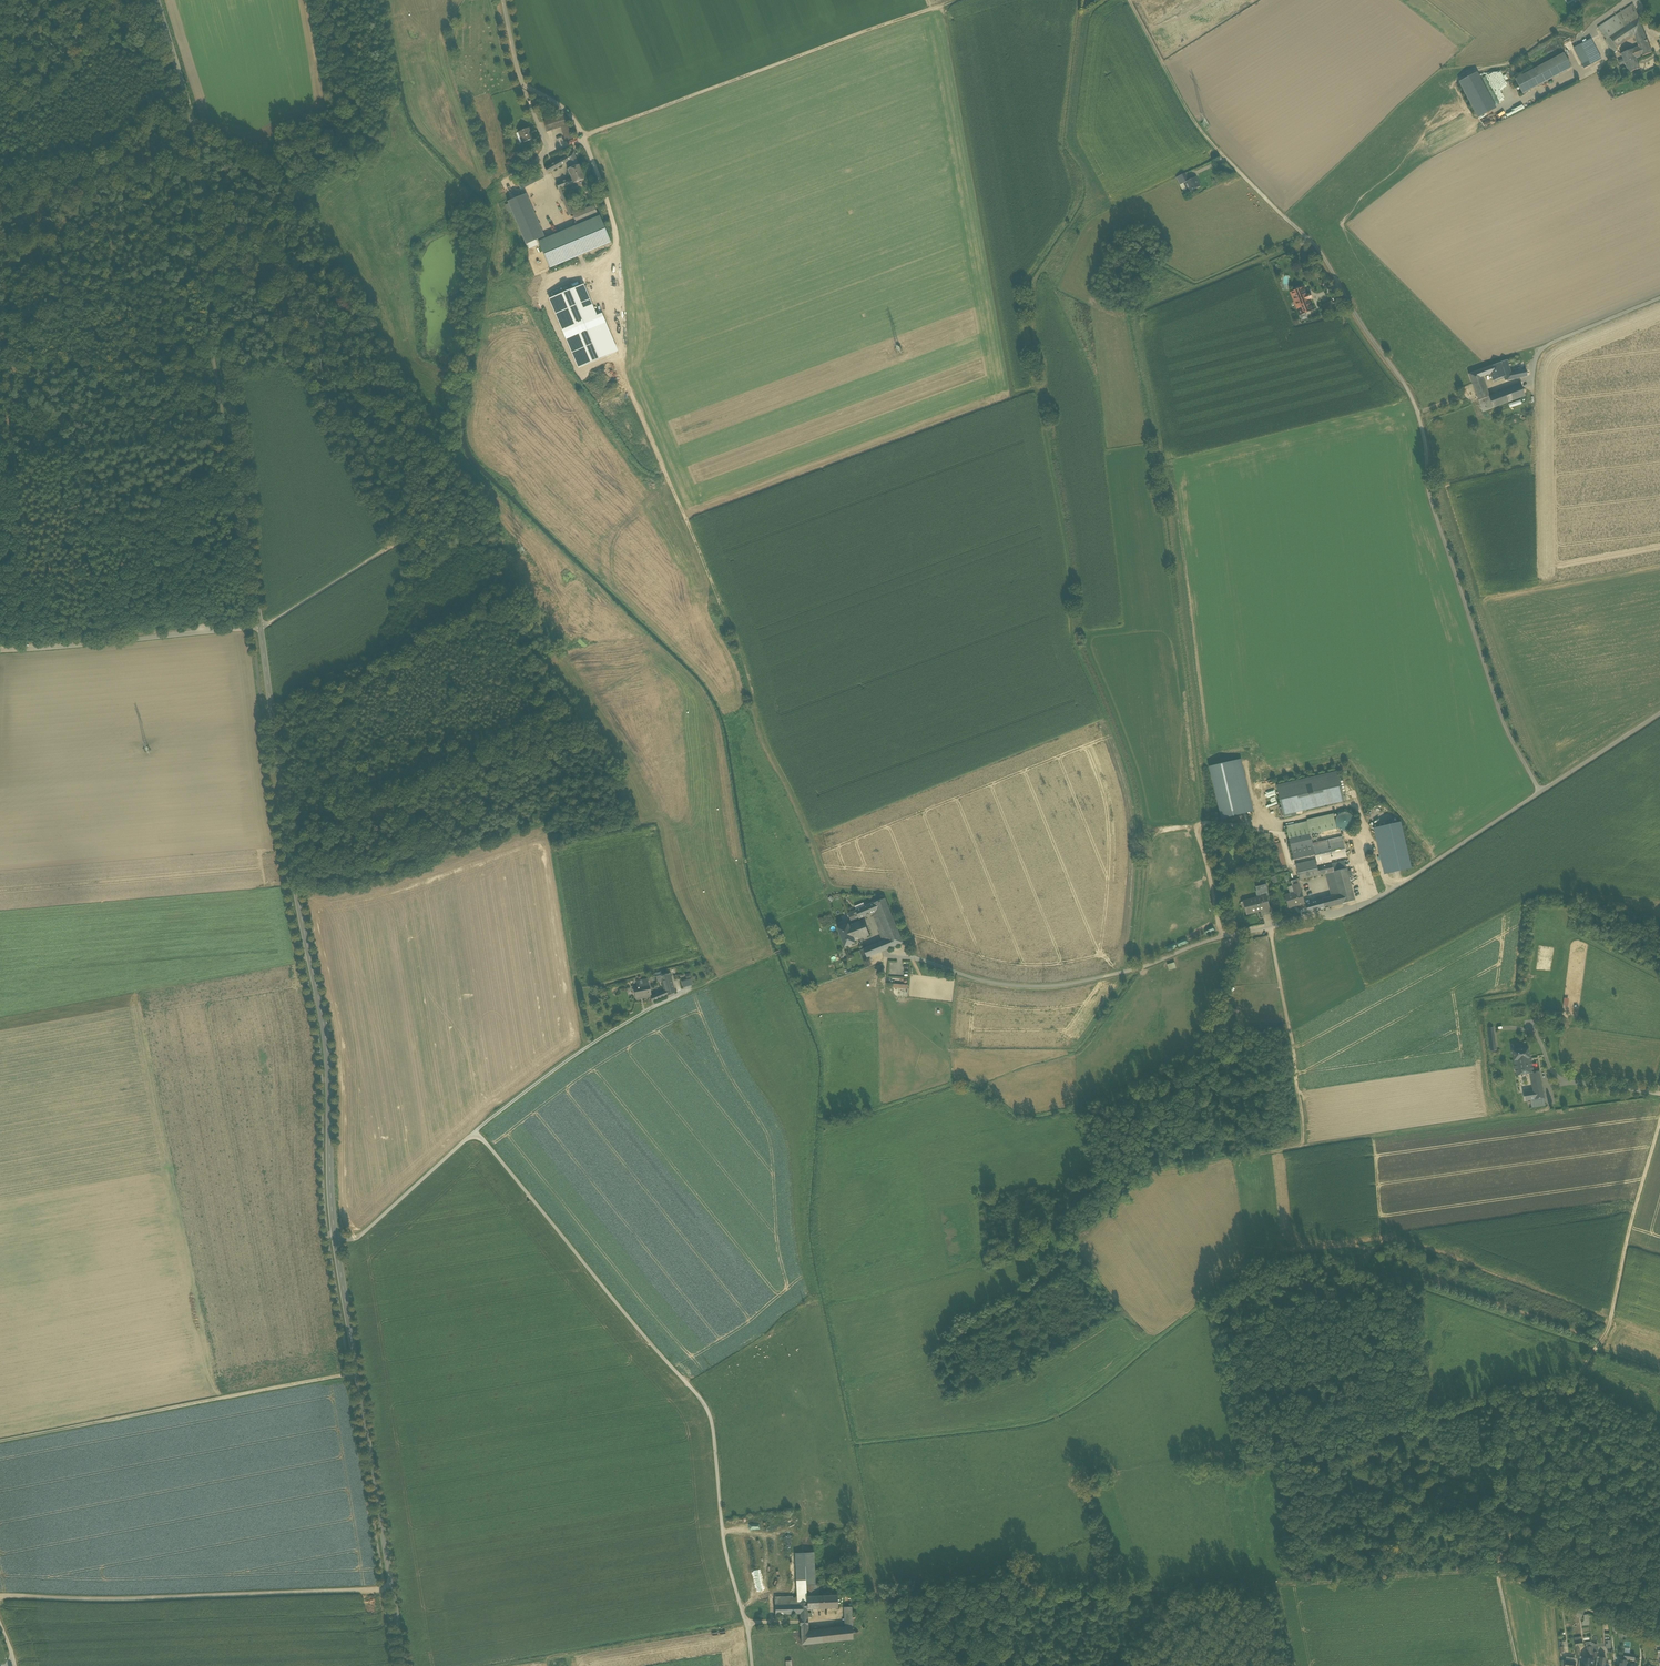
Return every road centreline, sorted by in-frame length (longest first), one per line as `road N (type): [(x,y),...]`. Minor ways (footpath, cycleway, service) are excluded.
road 1 (track): [(526,91),(569,116),(582,142),(619,241),(605,274),(626,379),(727,617),(757,716),(828,888),(890,893),(914,958)]
road 2 (unclassified): [(1541,792),(1505,727),(1429,496),(1425,445),(1407,389),(1322,255),(1211,142)]
road 3 (unclassified): [(1541,792),(1369,904),(1199,943),(1147,966),(1046,986),(980,980),(914,958)]
road 4 (tertiary): [(260,627),(190,112),(157,0)]
road 5 (unclassified): [(752,1665),(721,1545),(718,1427),(475,1131)]
road 6 (tertiary): [(335,1241),(326,1037),(260,627)]
road 7 (track): [(1495,1571),(1029,1602),(976,1629),(970,1665)]
road 8 (track): [(1580,1382),(1250,1467),(1174,1458),(1130,1466),(1059,1421),(1052,1407)]
road 9 (track): [(1269,927),(1303,1146),(1044,1184)]
road 10 (track): [(1495,1571),(1609,1327),(1659,1120)]
road 11 (track): [(552,154),(968,0)]
road 12 (tertiary): [(404,1665),(335,1241)]
road 13 (track): [(0,1596),(116,1600),(391,1589)]
road 14 (track): [(0,1442),(357,1373)]
road 15 (track): [(565,704),(290,848)]
road 16 (track): [(260,627),(395,541),(455,427),(444,410)]
road 17 (track): [(484,1665),(747,1625)]
road 18 (residential): [(260,627),(0,649)]
road 19 (unclassified): [(688,989),(587,1046),(475,1131)]
road 20 (track): [(587,1046),(546,822)]
road 21 (track): [(1303,1146),(1490,1119)]
road 22 (unclassified): [(475,1131),(359,1237),(335,1241)]
road 23 (residential): [(1659,299),(1541,349),(1533,400)]
road 24 (track): [(1659,1640),(1495,1571)]
road 25 (unclassified): [(503,0),(519,69),(552,154)]
road 26 (track): [(1203,131),(1127,0)]
road 27 (unclassified): [(1659,714),(1541,792)]

